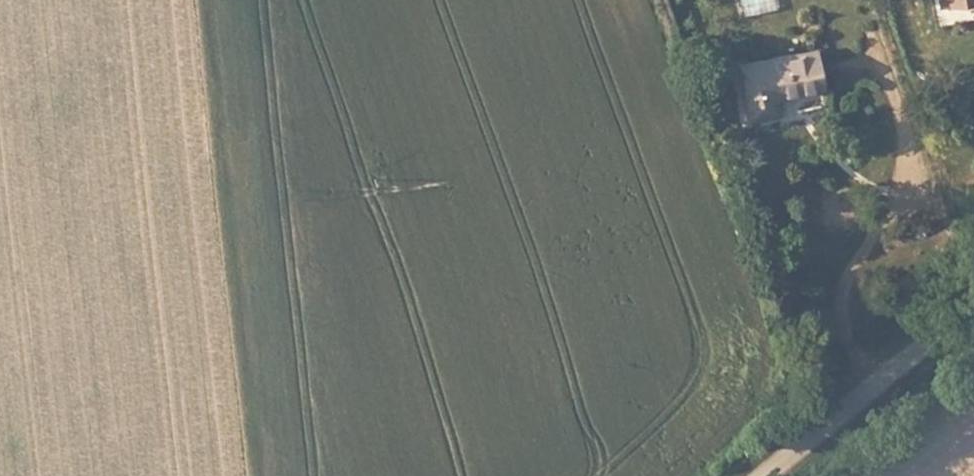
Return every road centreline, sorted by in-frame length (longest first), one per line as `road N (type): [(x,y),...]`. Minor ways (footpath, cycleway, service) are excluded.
road 1 (tertiary): [(759,475),(973,301)]

